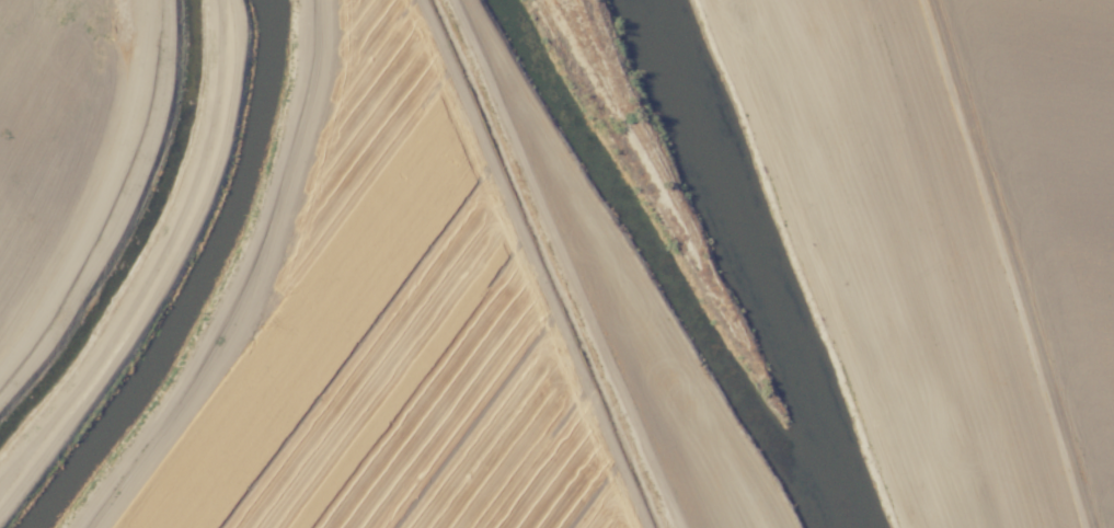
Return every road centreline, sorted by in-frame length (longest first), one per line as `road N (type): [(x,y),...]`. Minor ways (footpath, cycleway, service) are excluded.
road 1 (residential): [(314,0),(296,136),(251,273),(205,360),(79,527)]
road 2 (residential): [(677,527),(454,0)]
road 3 (residential): [(1083,527),(920,0)]

